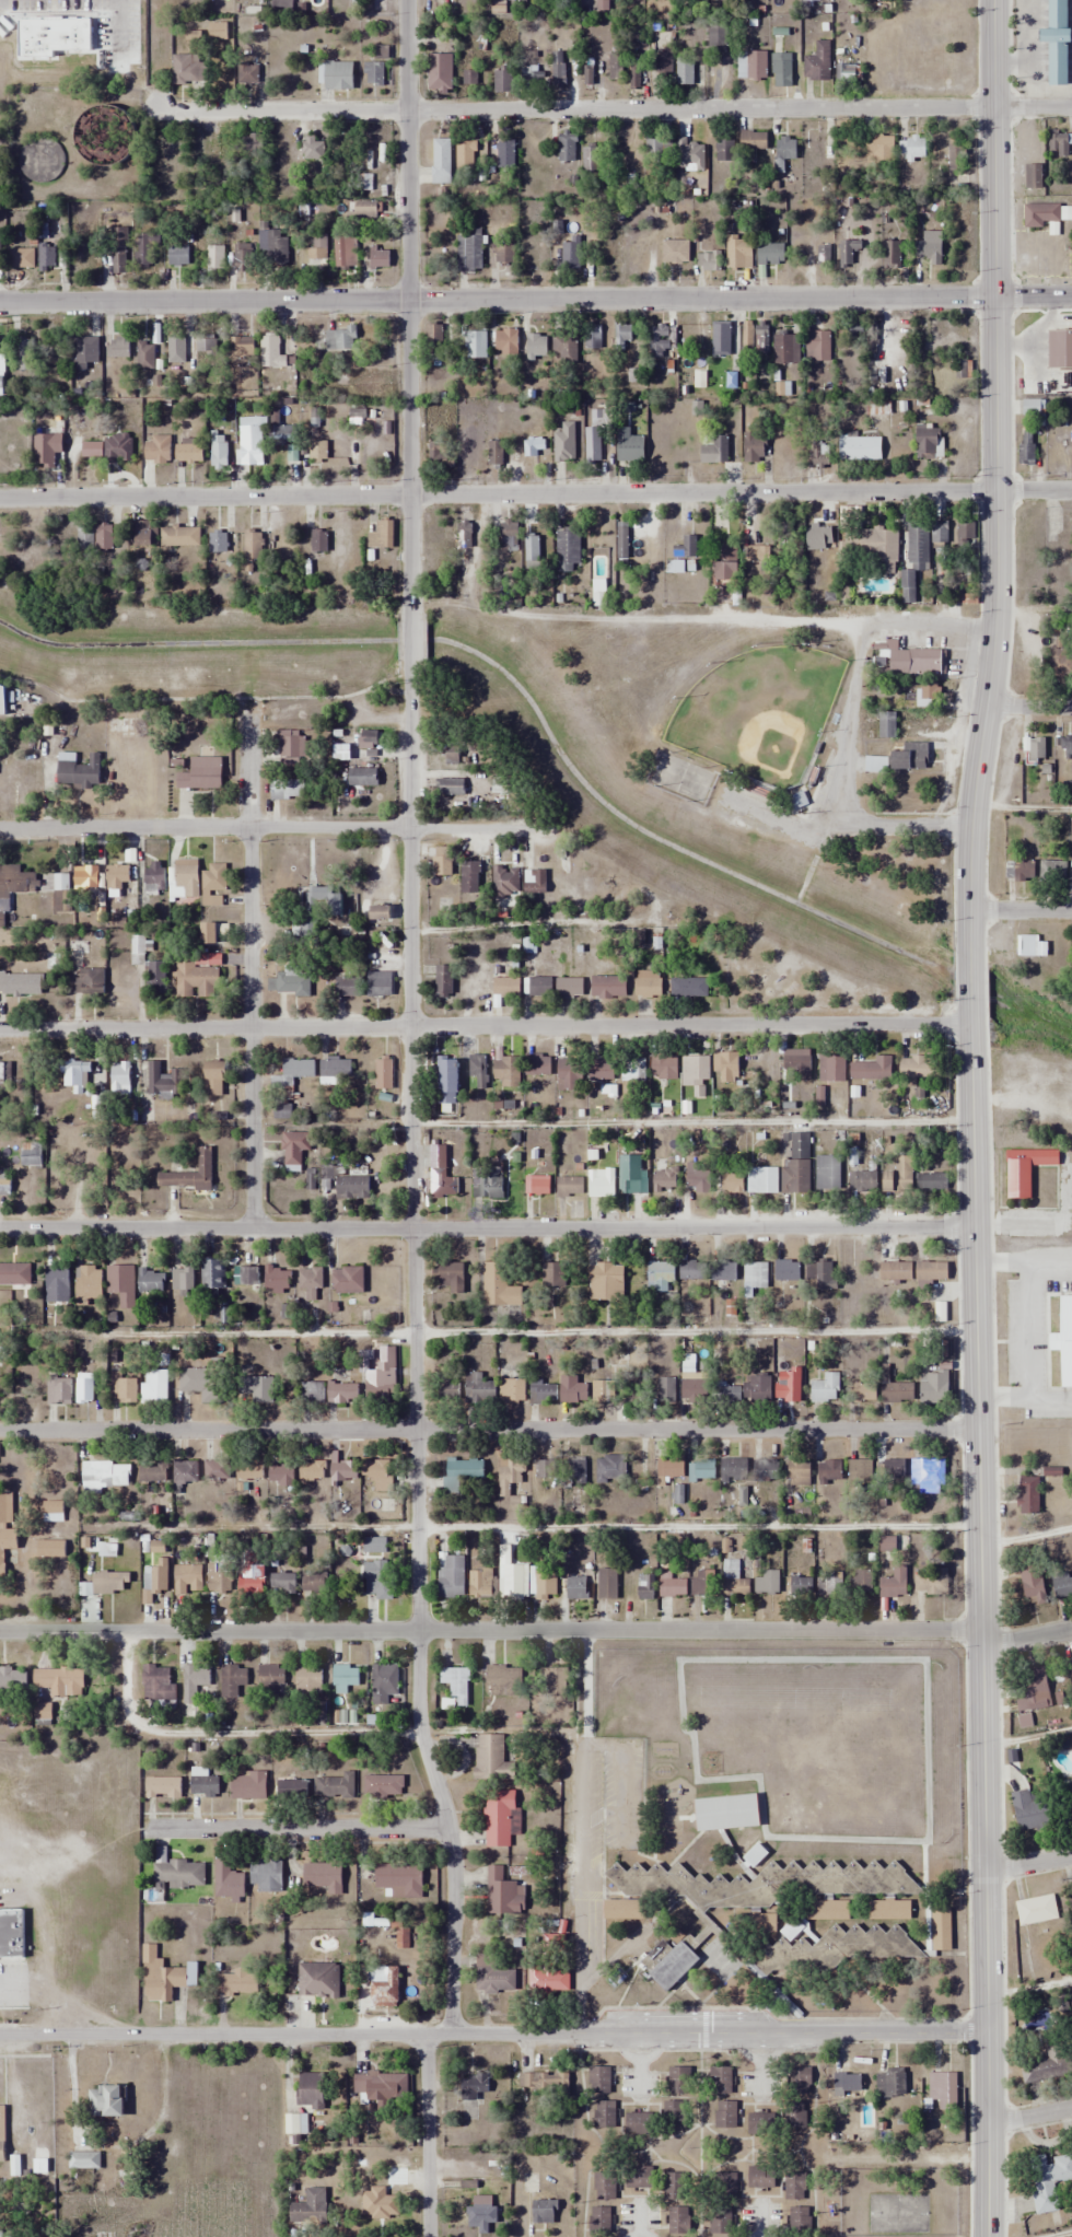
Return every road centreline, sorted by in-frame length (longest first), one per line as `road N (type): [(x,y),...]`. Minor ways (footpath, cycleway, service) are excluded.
road 1 (residential): [(452,2032),(447,1832),(416,1703),(408,669)]
road 2 (tertiary): [(986,2236),(969,1005)]
road 3 (residential): [(1071,492),(0,499)]
road 4 (tertiary): [(1071,297),(0,303)]
road 5 (residential): [(986,2032),(0,2033)]
road 6 (residential): [(979,1631),(0,1633)]
road 7 (residential): [(978,1428),(0,1431)]
road 8 (residential): [(974,1228),(0,1226)]
road 9 (residential): [(969,1023),(0,1030)]
road 10 (tertiary): [(968,951),(972,804),(998,598),(992,0)]
road 11 (residential): [(1071,107),(152,108)]
road 12 (residential): [(407,608),(403,0)]
road 13 (residential): [(0,827),(539,831)]
road 14 (residential): [(249,1226),(250,729)]
road 15 (residential): [(447,1832),(153,1831)]
road 16 (residential): [(427,2236),(426,2032)]

